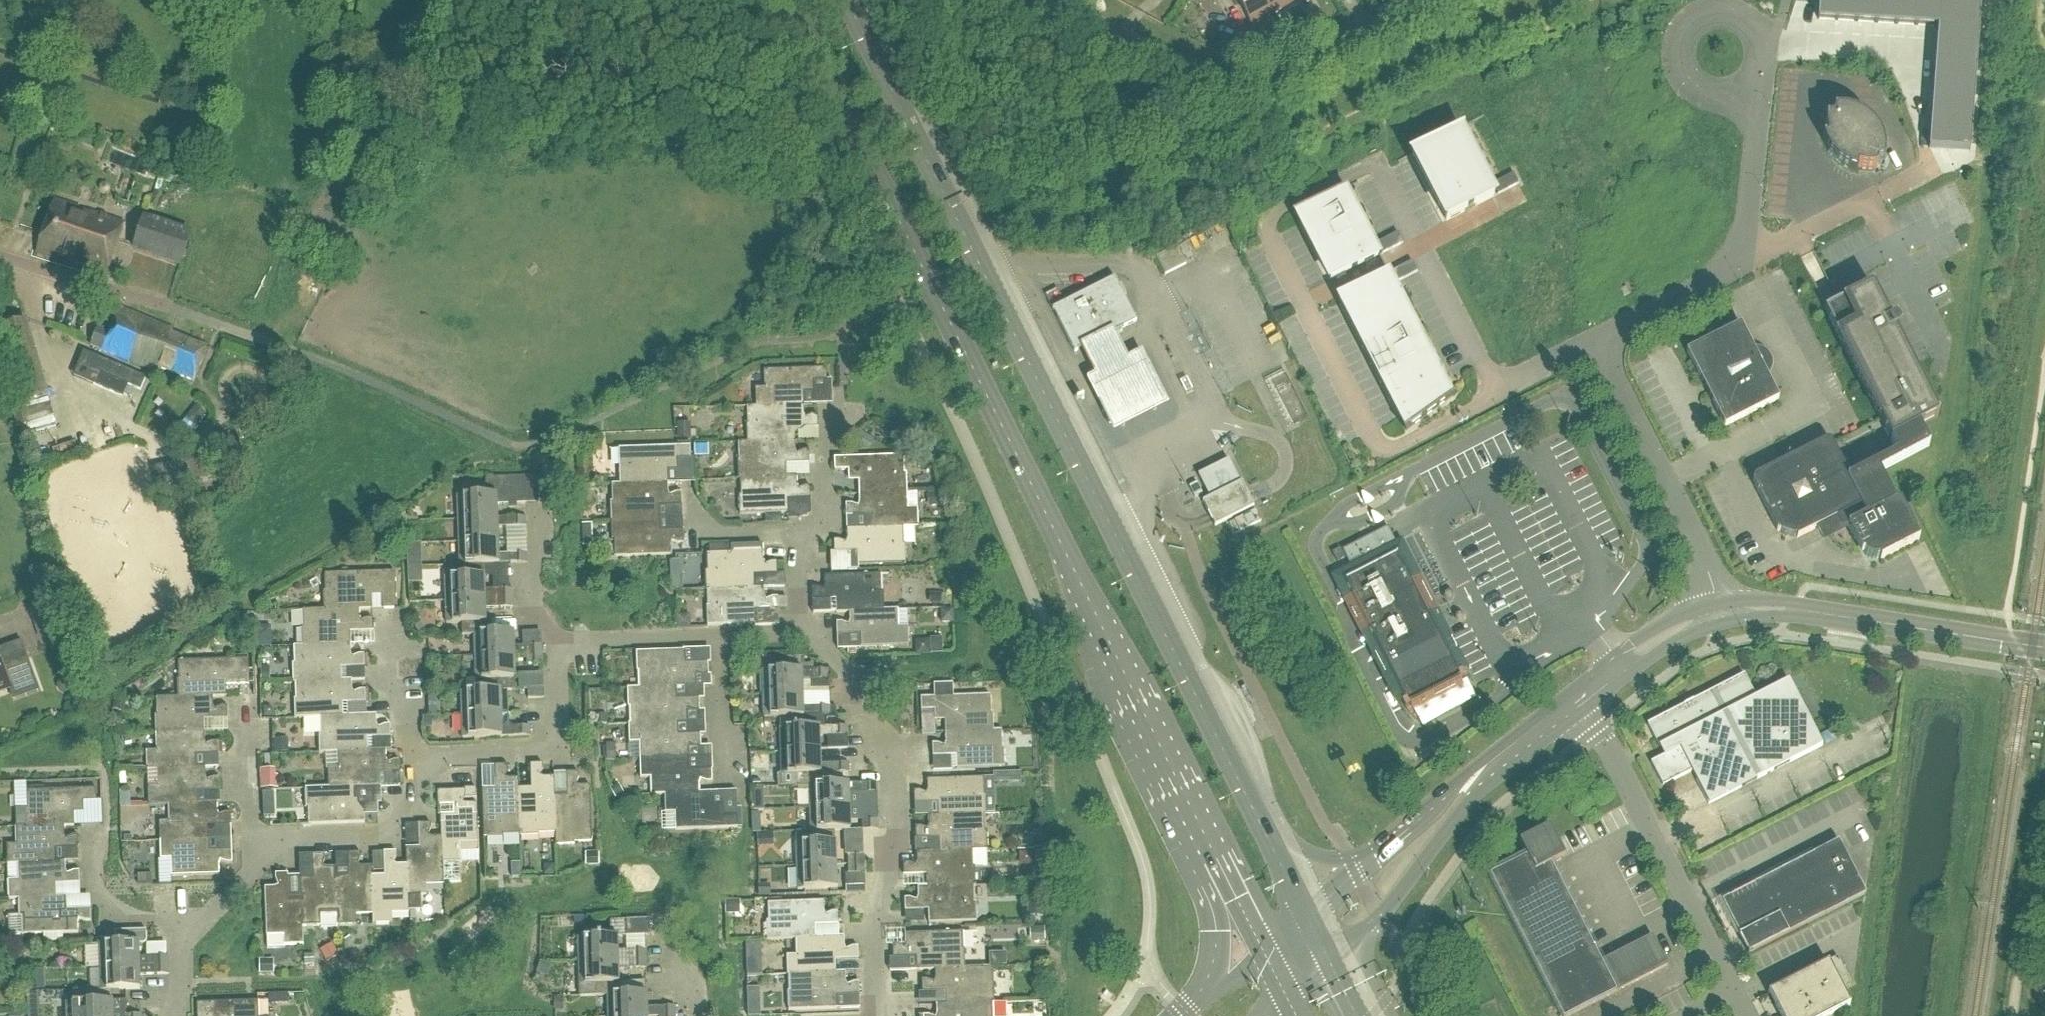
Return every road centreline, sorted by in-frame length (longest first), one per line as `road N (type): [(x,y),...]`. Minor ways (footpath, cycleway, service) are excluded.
road 1 (secondary): [(1307,913),(847,0)]
road 2 (secondary): [(784,0),(1209,847)]
road 3 (residential): [(1053,0),(1235,92),(1260,90),(1434,0)]
road 4 (residential): [(878,1015),(876,931),(899,828),(896,761),(851,671),(802,634)]
road 5 (unclassified): [(1747,95),(1761,118),(1746,249),(1708,289),(1595,342)]
road 6 (unclassified): [(1735,997),(1580,702)]
road 7 (unclassified): [(2044,647),(1789,611),(1714,616)]
road 8 (unclassified): [(1595,342),(1708,564),(1714,616)]
road 9 (unclassified): [(1758,89),(1773,59),(1762,21),(1732,5),(1702,10),(1678,36),(1678,70),(1697,94),(1719,102),(1747,95)]
road 10 (residential): [(416,789),(446,755),(558,750),(554,644)]
road 11 (residential): [(250,336),(0,256)]
road 12 (unclassified): [(1327,959),(1377,919),(1470,804),(1480,779)]
road 13 (unclassified): [(1480,779),(1455,788),(1307,913)]
road 14 (residential): [(255,868),(285,842),(376,838),(416,789)]
road 15 (residential): [(416,789),(415,742),(392,691),(390,650),(403,617)]
road 16 (residential): [(554,644),(724,638)]
road 17 (residential): [(184,940),(153,922),(118,916),(96,895),(95,832)]
road 18 (unclassified): [(1580,702),(1657,644),(1714,616)]
road 19 (residential): [(255,868),(248,709)]
road 20 (tertiary): [(1209,847),(1216,936),(1201,999)]
road 21 (residential): [(797,536),(819,524),(818,454),(834,441),(833,411)]
road 22 (residential): [(728,778),(724,638)]
road 23 (residential): [(554,644),(539,614),(538,519)]
road 24 (unclassified): [(1480,779),(1580,702)]

